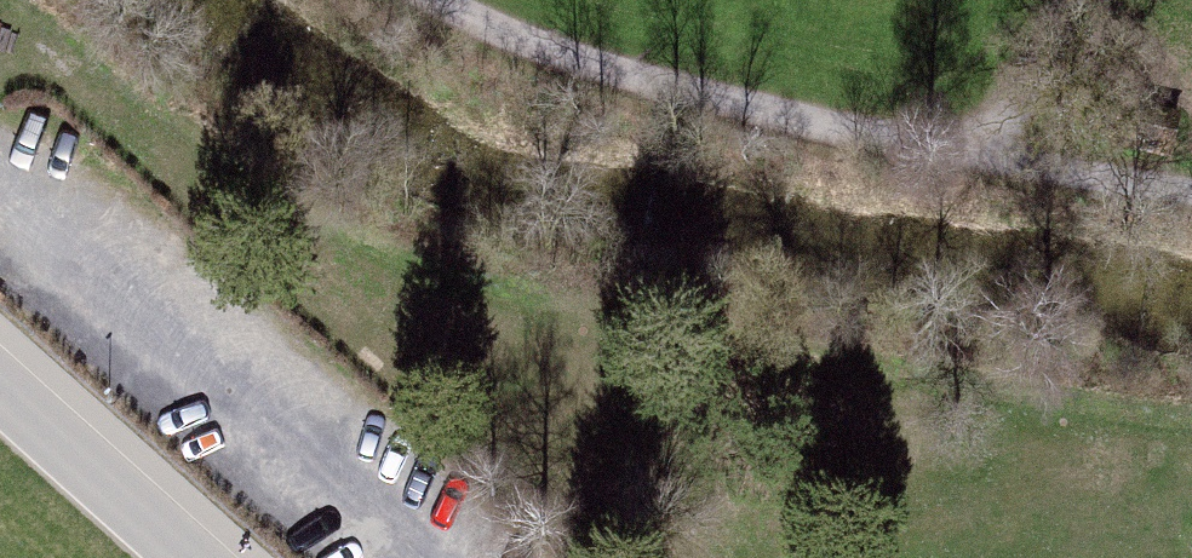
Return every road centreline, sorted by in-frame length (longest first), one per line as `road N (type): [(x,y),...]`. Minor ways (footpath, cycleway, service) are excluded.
road 1 (track): [(425,0),(478,38),(1006,172),(1191,204)]
road 2 (residential): [(0,384),(193,557)]
road 3 (track): [(1006,172),(1082,0)]

